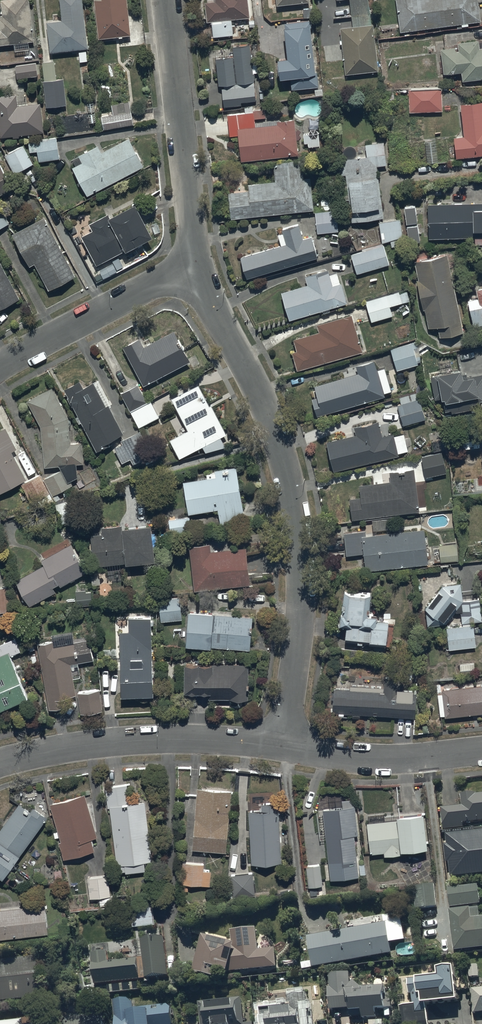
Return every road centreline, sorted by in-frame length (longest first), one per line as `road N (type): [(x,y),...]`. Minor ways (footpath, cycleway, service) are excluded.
road 1 (residential): [(195,264),(284,446),(295,499),(298,639),(284,747)]
road 2 (residential): [(284,747),(120,742),(0,764)]
road 3 (residential): [(167,0),(195,264)]
road 4 (residential): [(195,264),(0,371)]
road 5 (residential): [(481,751),(381,760),(284,747)]

